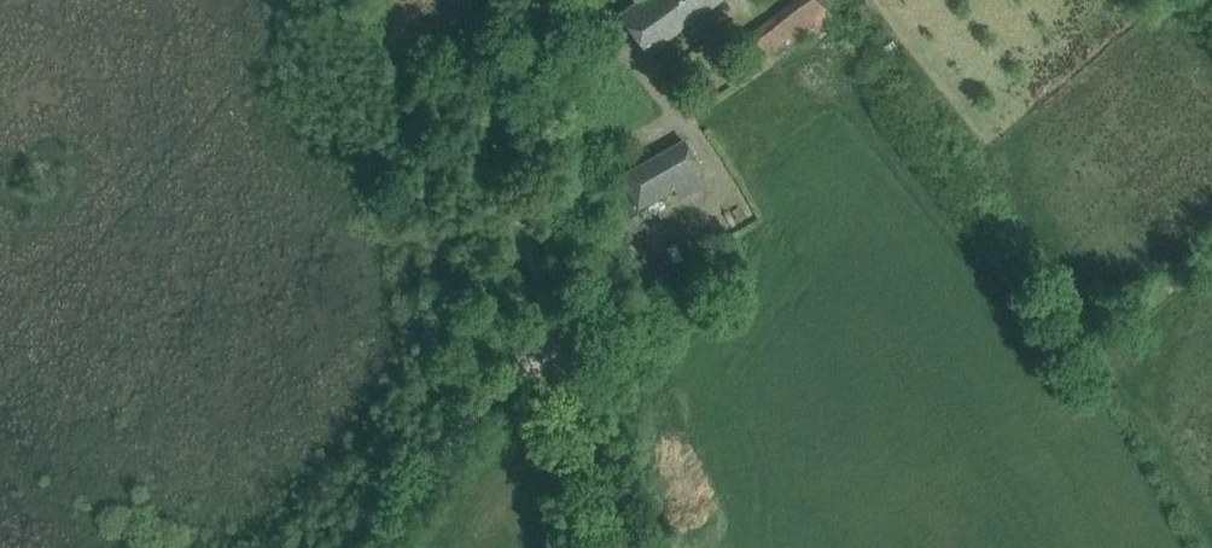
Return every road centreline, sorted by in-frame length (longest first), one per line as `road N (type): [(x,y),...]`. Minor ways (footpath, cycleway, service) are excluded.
road 1 (unclassified): [(353,547),(511,377),(556,348),(499,128),(511,78),(578,0)]
road 2 (track): [(556,348),(615,547)]

